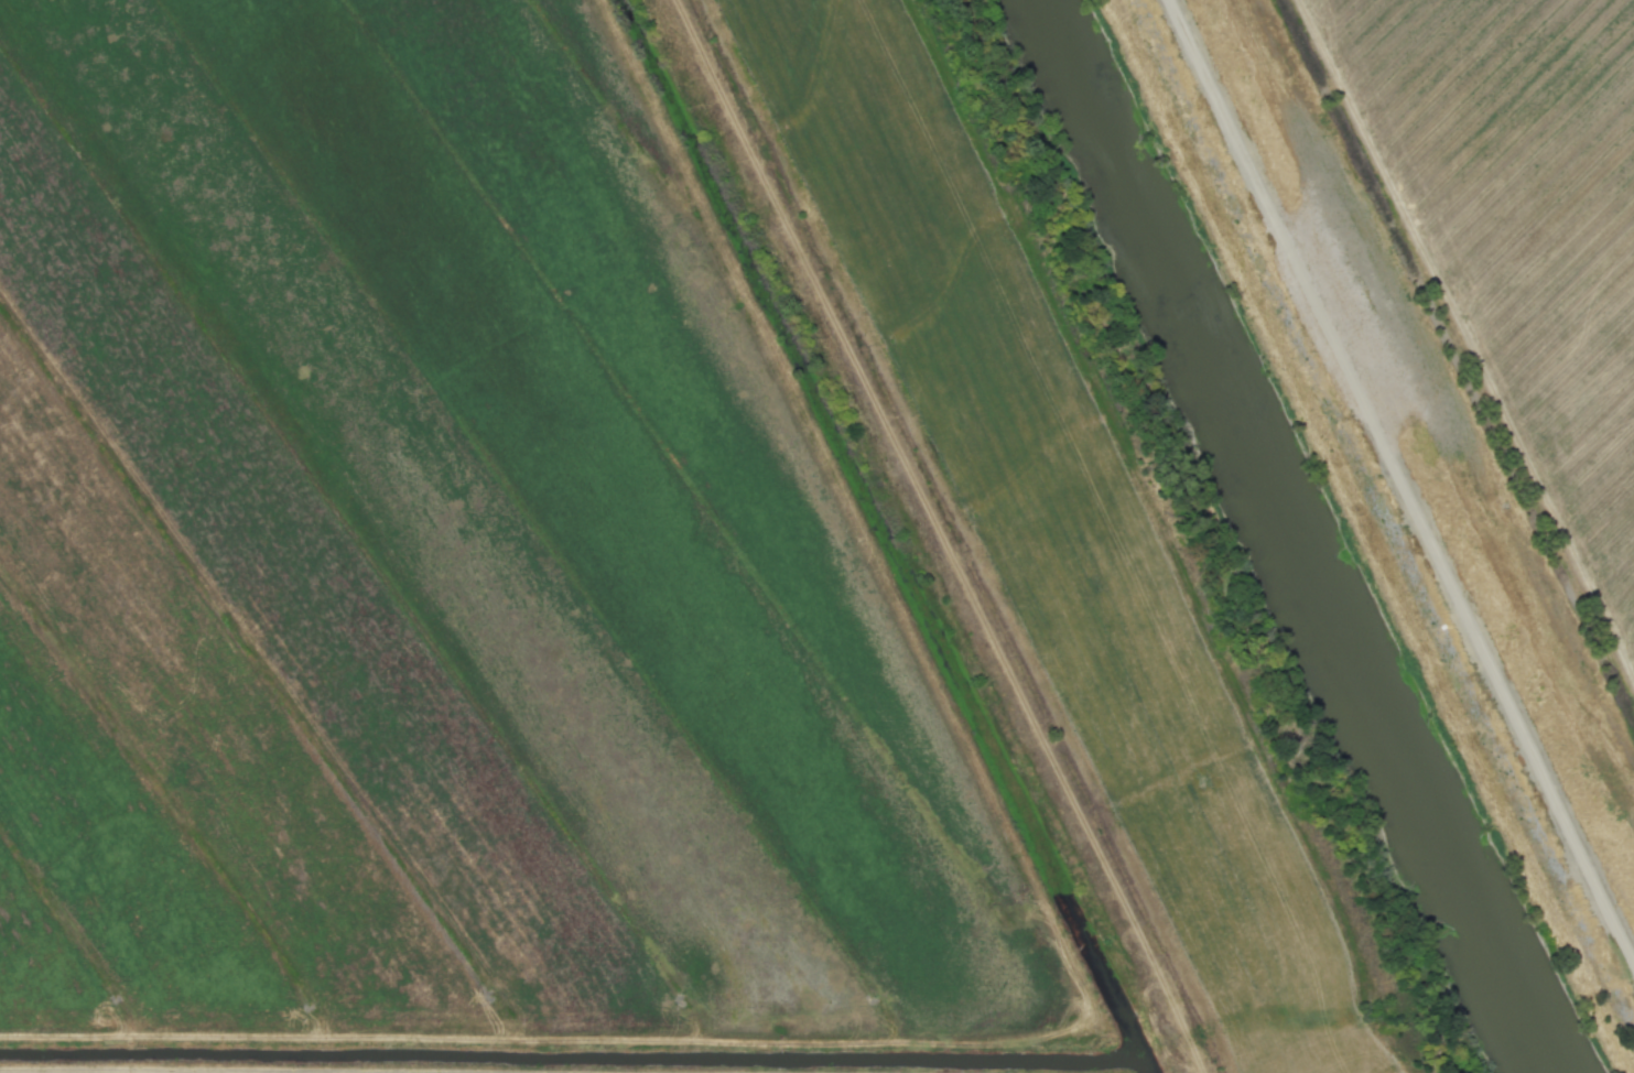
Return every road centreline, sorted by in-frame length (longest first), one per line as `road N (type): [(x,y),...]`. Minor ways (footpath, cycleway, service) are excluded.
road 1 (residential): [(1633,933),(1301,228)]

